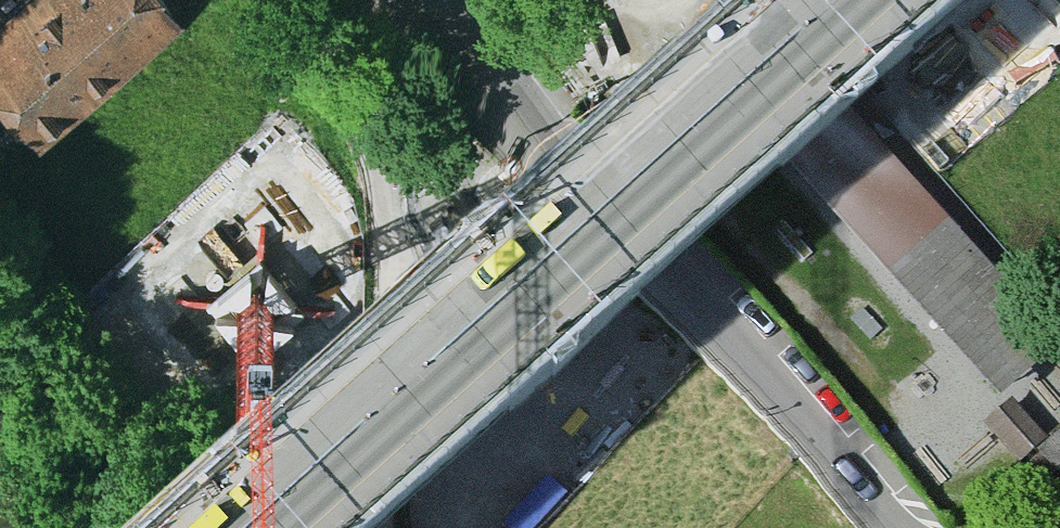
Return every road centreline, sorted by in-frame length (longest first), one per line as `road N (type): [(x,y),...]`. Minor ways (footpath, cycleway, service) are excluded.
road 1 (unclassified): [(623,208),(269,527)]
road 2 (residential): [(623,208),(897,527)]
road 3 (residential): [(466,0),(556,134),(623,208)]

